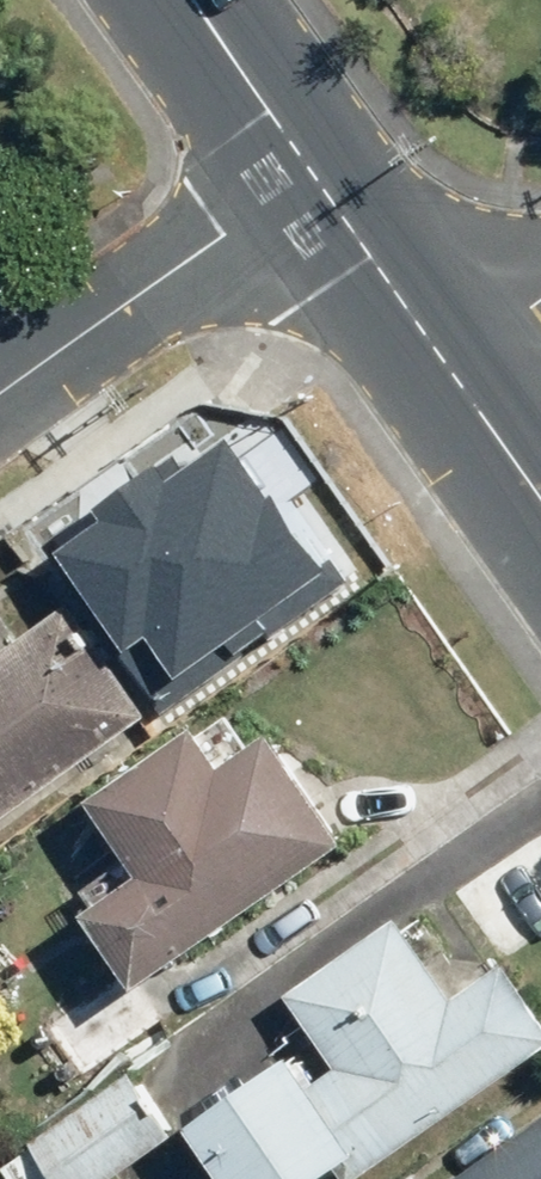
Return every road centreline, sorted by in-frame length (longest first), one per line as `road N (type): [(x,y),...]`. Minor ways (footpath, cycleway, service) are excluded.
road 1 (residential): [(305,170),(0,386)]
road 2 (secondary): [(305,170),(445,363)]
road 3 (secondary): [(190,0),(305,170)]
road 4 (secondary): [(445,363),(540,500)]

